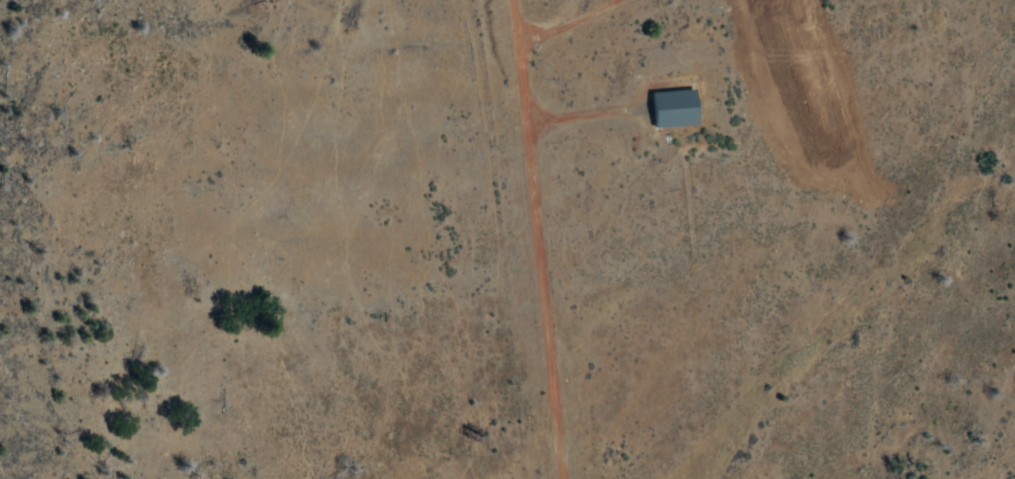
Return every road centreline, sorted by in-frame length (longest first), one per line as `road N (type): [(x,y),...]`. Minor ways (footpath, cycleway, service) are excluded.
road 1 (residential): [(511,0),(565,478)]

